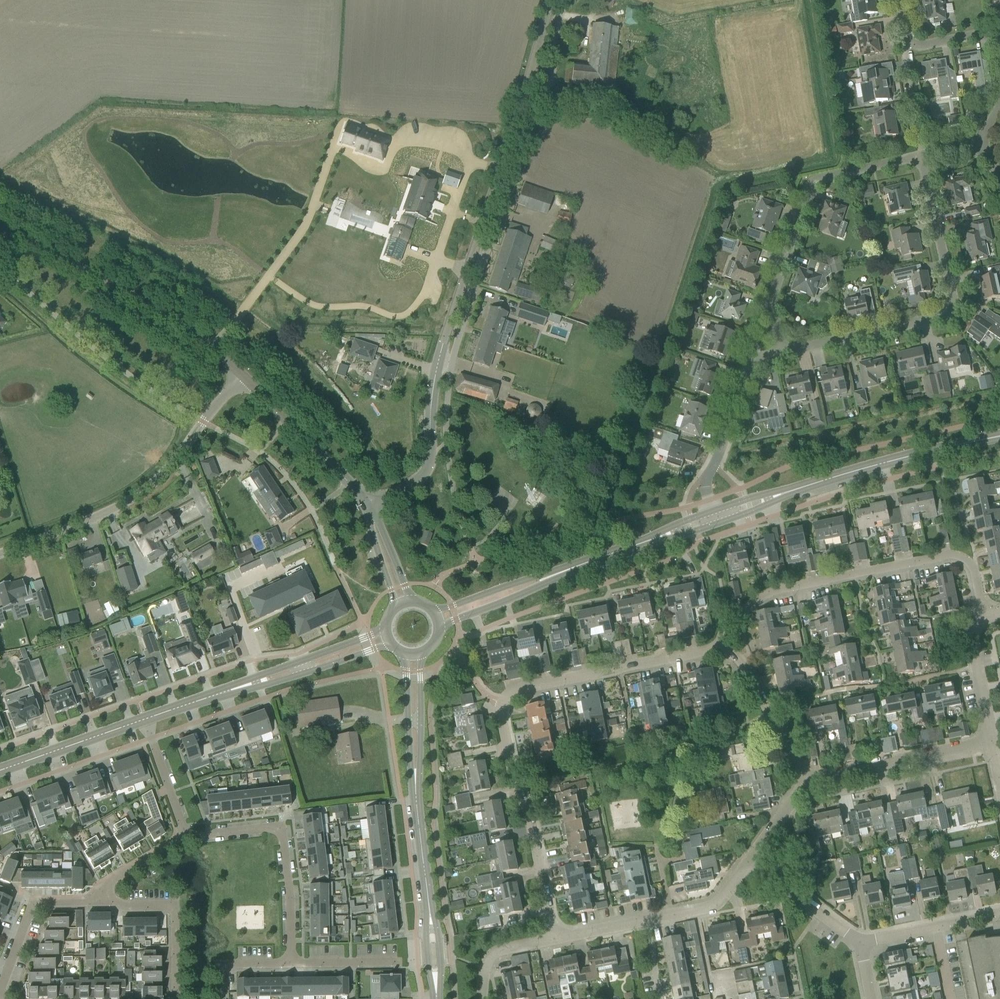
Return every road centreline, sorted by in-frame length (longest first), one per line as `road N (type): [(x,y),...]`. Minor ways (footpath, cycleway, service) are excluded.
road 1 (tertiary): [(366,506),(427,471),(440,353),(550,0)]
road 2 (residential): [(557,940),(503,704),(518,689),(721,650)]
road 3 (residential): [(721,650),(725,625),(769,596),(954,556),(972,570),(982,618)]
road 4 (residential): [(784,350),(947,316),(952,291),(922,156)]
road 5 (residential): [(784,350),(770,304),(815,178),(922,156)]
road 6 (tertiary): [(244,378),(172,318),(0,226)]
road 7 (unclassified): [(0,553),(151,488),(205,424)]
road 8 (residential): [(187,837),(281,826),(290,963)]
road 9 (tertiary): [(798,489),(999,436)]
road 10 (residential): [(334,564),(311,509),(285,476),(205,424)]
road 11 (residential): [(713,511),(706,486),(752,360),(784,350)]
road 12 (residential): [(809,785),(995,745)]
road 13 (tertiary): [(366,506),(244,378)]
road 14 (tertiary): [(223,692),(390,643)]
road 15 (tertiary): [(385,629),(223,692)]
road 16 (residential): [(0,994),(35,903),(104,901)]
road 17 (residential): [(809,785),(737,657),(721,650)]
road 18 (residential): [(176,998),(175,905),(104,901)]
road 19 (tertiary): [(0,770),(144,720)]
road 20 (residential): [(557,940),(697,913)]
road 21 (residential): [(861,943),(999,914)]
road 22 (residential): [(861,943),(746,863)]
road 23 (tertiary): [(416,788),(422,653)]
road 24 (tertiary): [(405,654),(416,788)]
road 25 (residential): [(995,745),(975,653),(982,618)]
road 26 (residential): [(187,837),(144,720)]
road 27 (tertiary): [(438,630),(547,579)]
road 28 (tertiary): [(547,579),(432,611)]

